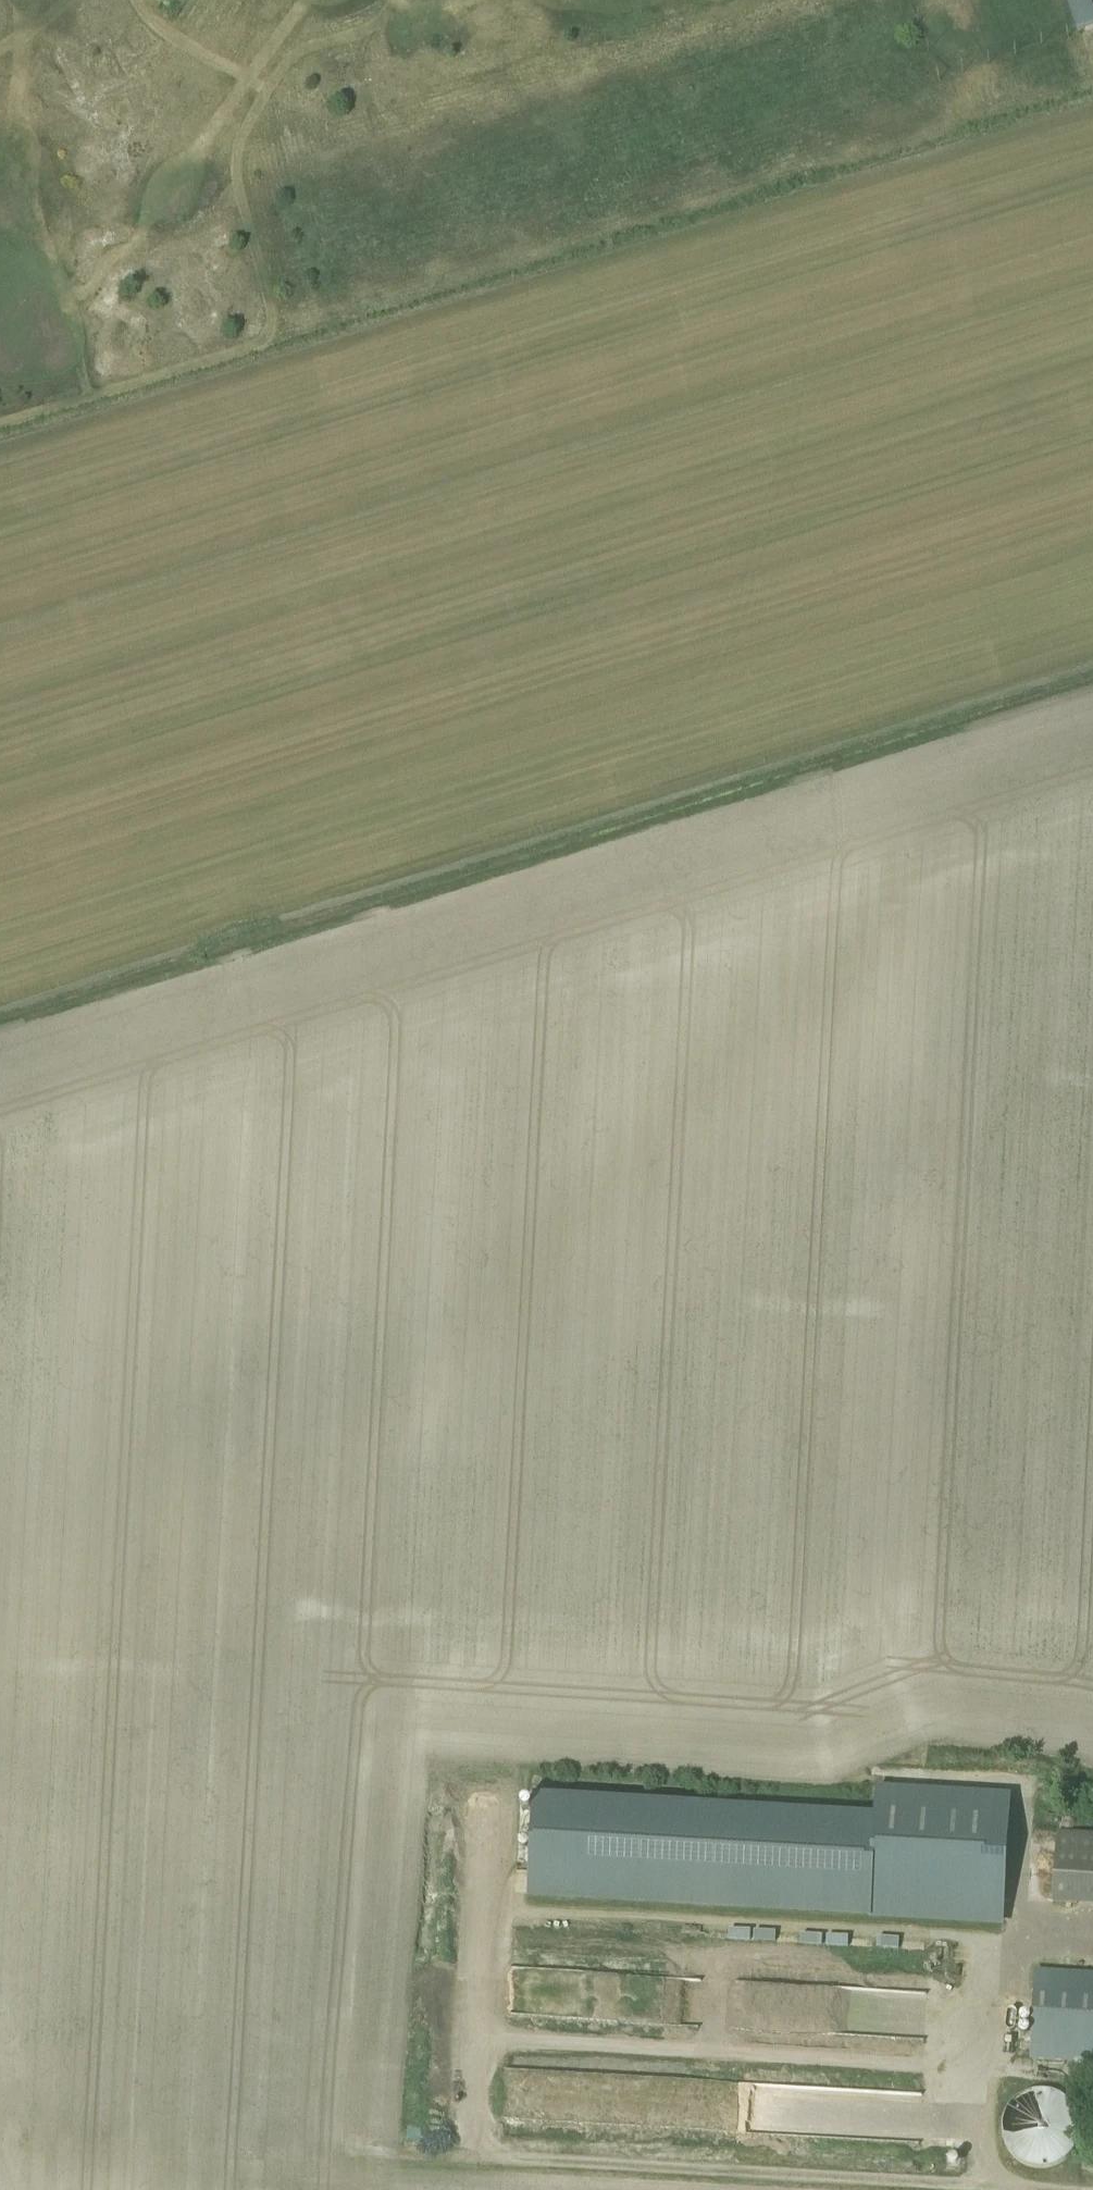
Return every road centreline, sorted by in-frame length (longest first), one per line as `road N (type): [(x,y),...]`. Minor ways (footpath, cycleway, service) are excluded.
road 1 (track): [(1018,2189),(368,2150)]

